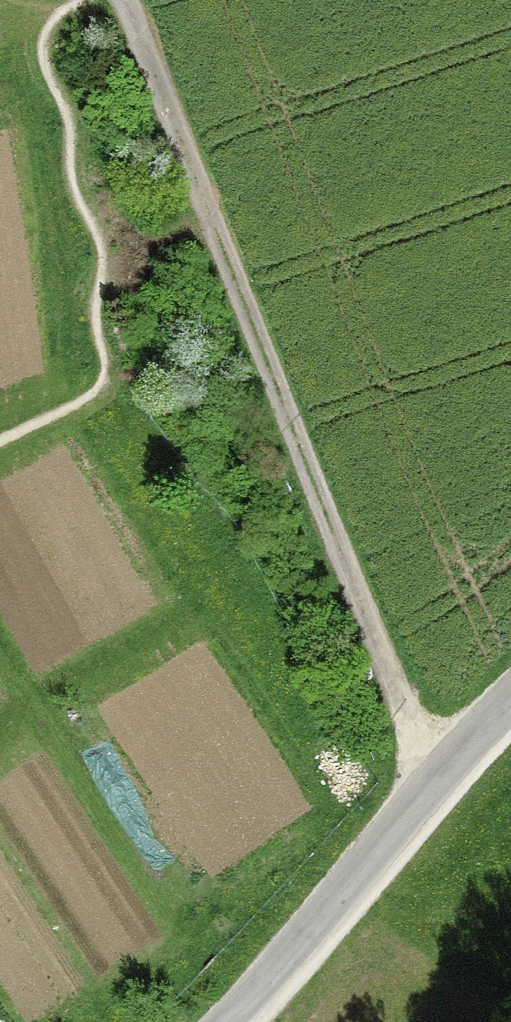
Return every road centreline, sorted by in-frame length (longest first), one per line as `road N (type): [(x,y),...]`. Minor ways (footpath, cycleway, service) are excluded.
road 1 (track): [(437,780),(381,668),(119,0)]
road 2 (track): [(0,442),(90,399),(105,362),(93,312),(102,251),(71,175),(70,115),(45,47),(70,4),(119,0)]
road 3 (residential): [(510,705),(225,1021)]

